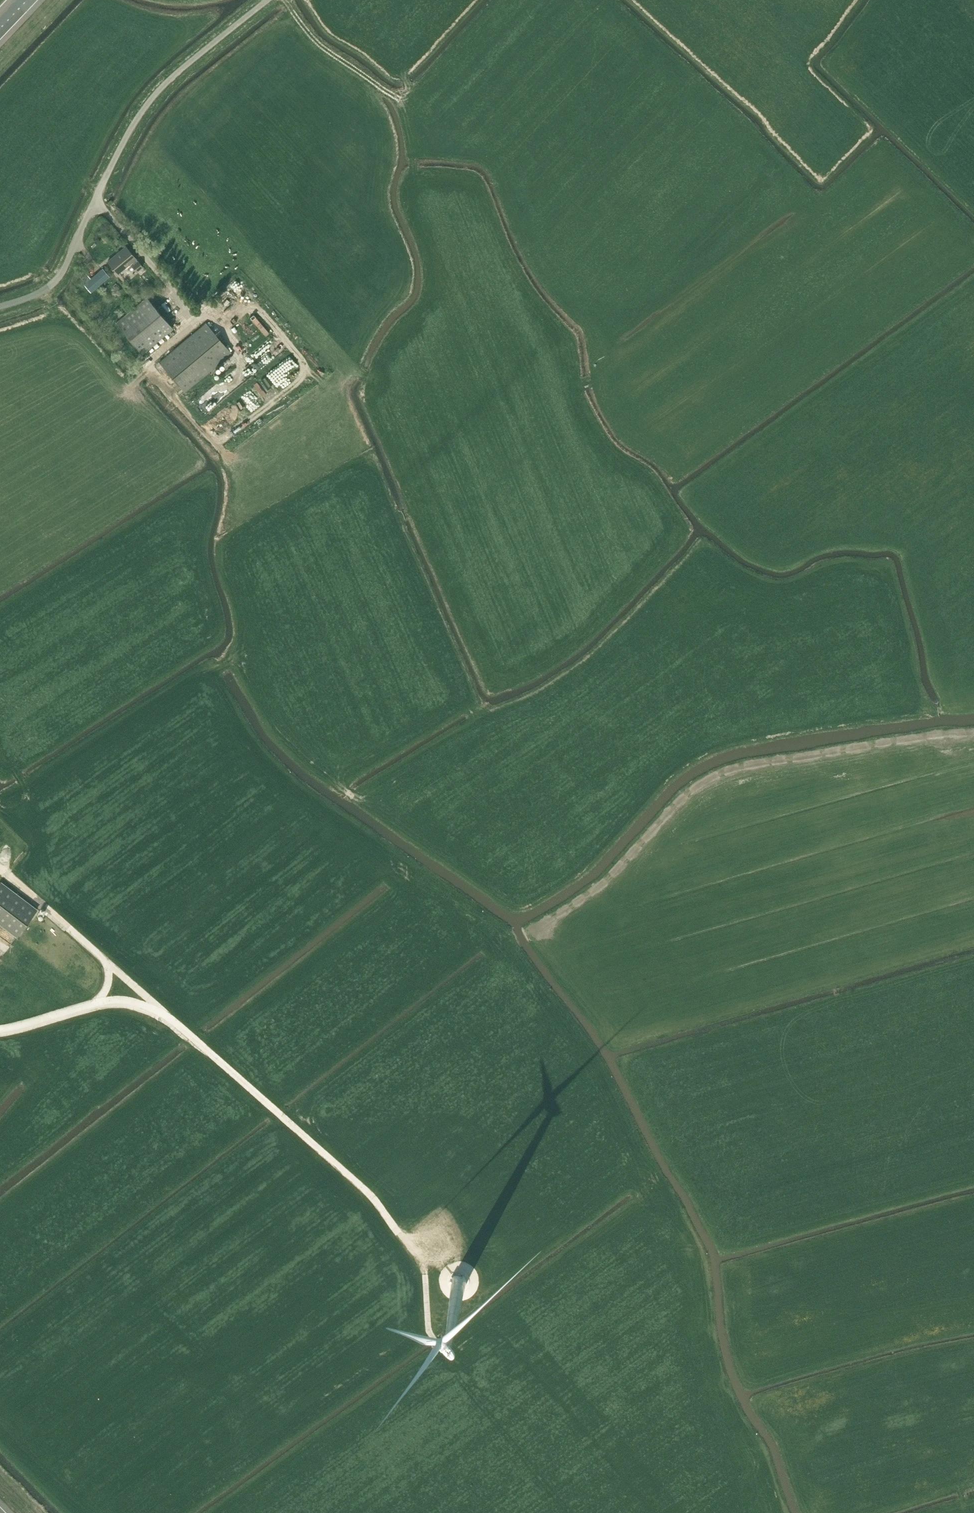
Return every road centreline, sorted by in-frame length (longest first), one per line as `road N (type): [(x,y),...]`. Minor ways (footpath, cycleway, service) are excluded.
road 1 (unclassified): [(0,307),(58,279),(144,109),(267,0)]

